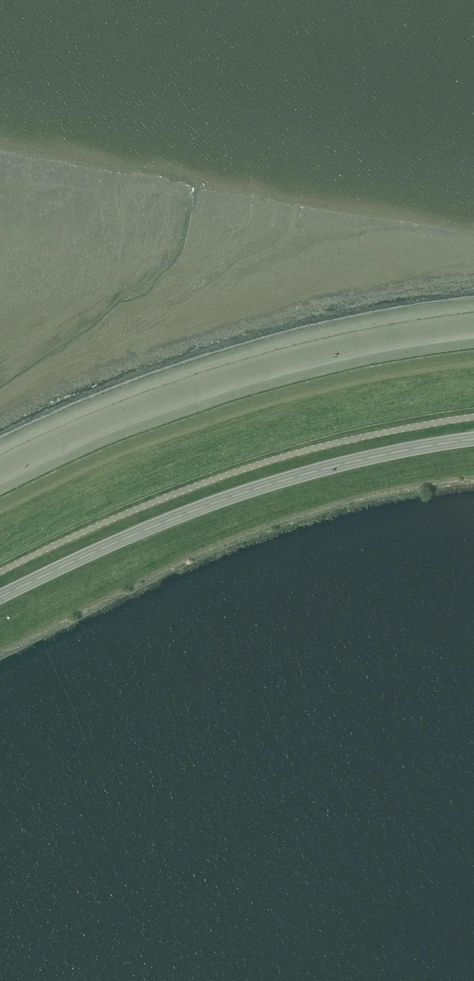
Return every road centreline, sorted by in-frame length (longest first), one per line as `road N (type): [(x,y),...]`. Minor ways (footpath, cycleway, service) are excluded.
road 1 (trunk): [(473,438),(248,489),(0,600)]
road 2 (unclassified): [(0,571),(244,467),(473,417)]

